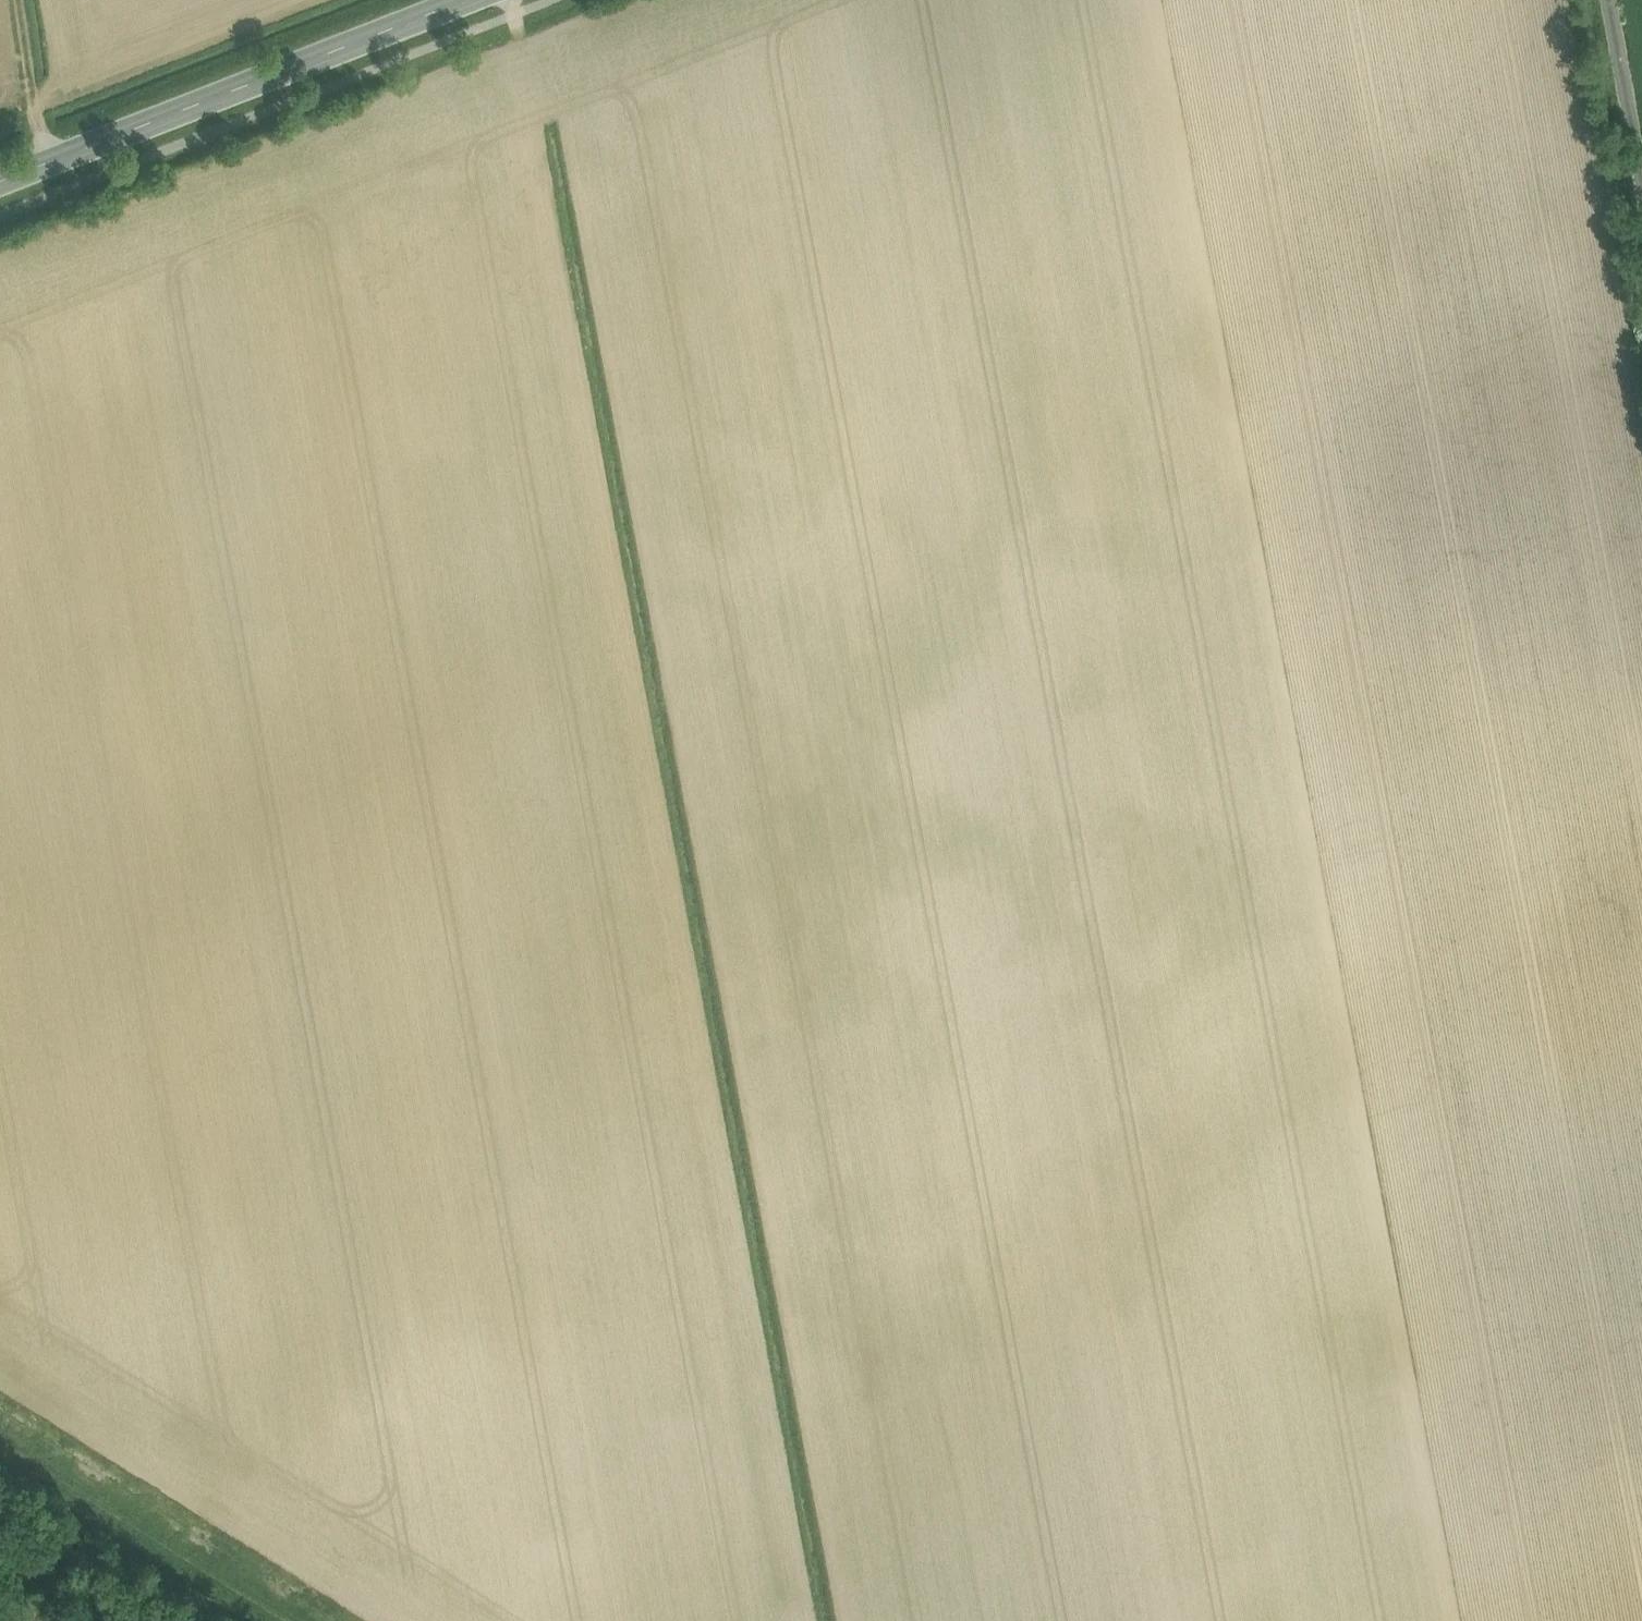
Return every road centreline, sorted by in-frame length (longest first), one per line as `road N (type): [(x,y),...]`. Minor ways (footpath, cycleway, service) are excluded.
road 1 (secondary): [(450,0),(0,174)]
road 2 (track): [(1641,185),(1608,0)]

